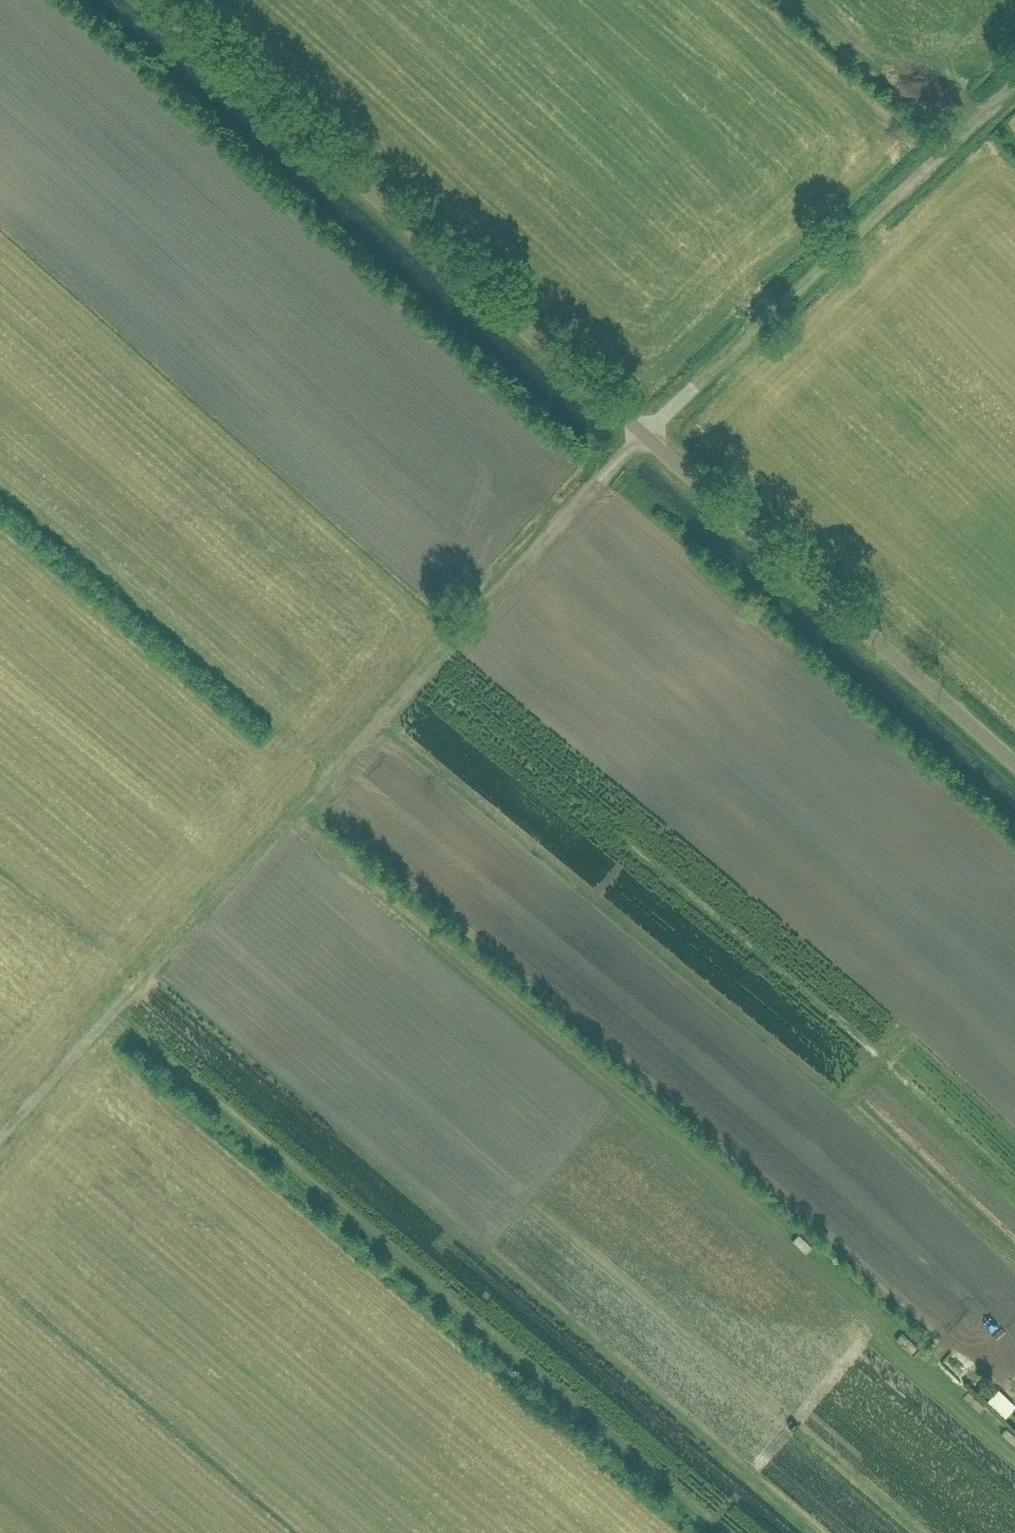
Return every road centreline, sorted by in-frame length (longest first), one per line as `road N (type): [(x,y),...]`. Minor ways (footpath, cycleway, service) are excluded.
road 1 (track): [(0,1138),(597,482),(1014,77)]
road 2 (unclassified): [(1014,760),(162,0)]

